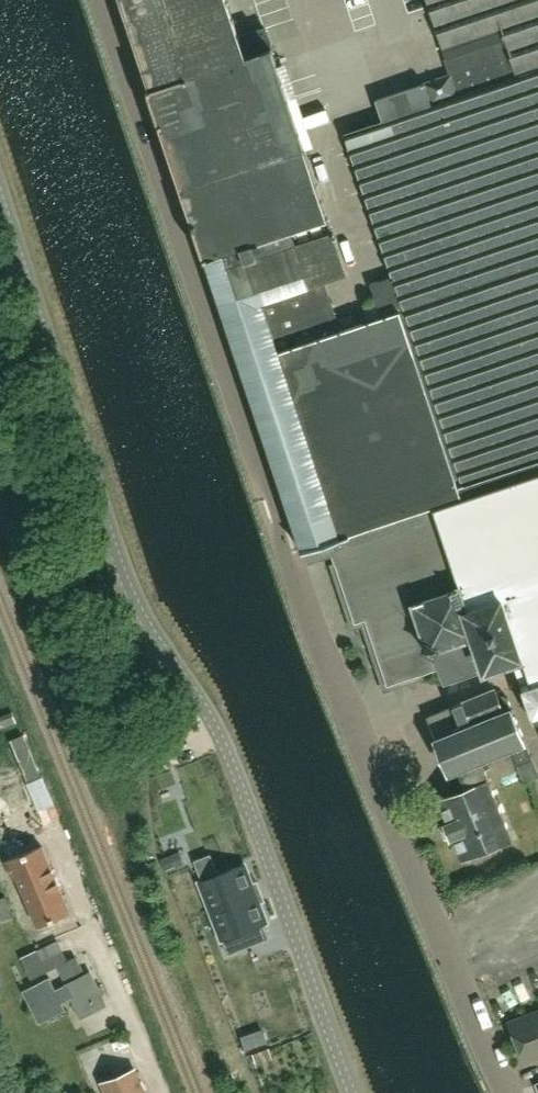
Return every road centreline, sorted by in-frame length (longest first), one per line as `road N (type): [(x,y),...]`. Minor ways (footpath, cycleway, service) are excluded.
road 1 (residential): [(510,1092),(278,527),(103,0)]
road 2 (unclassified): [(354,1092),(221,737),(155,637),(116,556),(0,196)]

